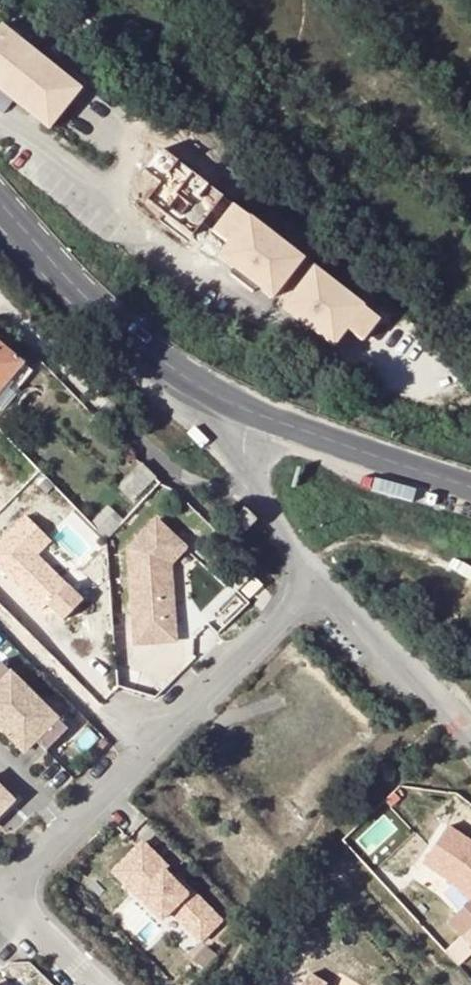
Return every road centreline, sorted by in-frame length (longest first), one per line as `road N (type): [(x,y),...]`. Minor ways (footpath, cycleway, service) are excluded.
road 1 (residential): [(317,583),(65,827)]
road 2 (secondary): [(0,203),(100,311),(189,382),(251,412)]
road 3 (unclassified): [(256,483),(220,486),(180,472),(0,305)]
road 4 (secondary): [(251,412),(470,491)]
road 5 (unclassified): [(470,732),(317,583)]
road 6 (residential): [(0,899),(99,984)]

